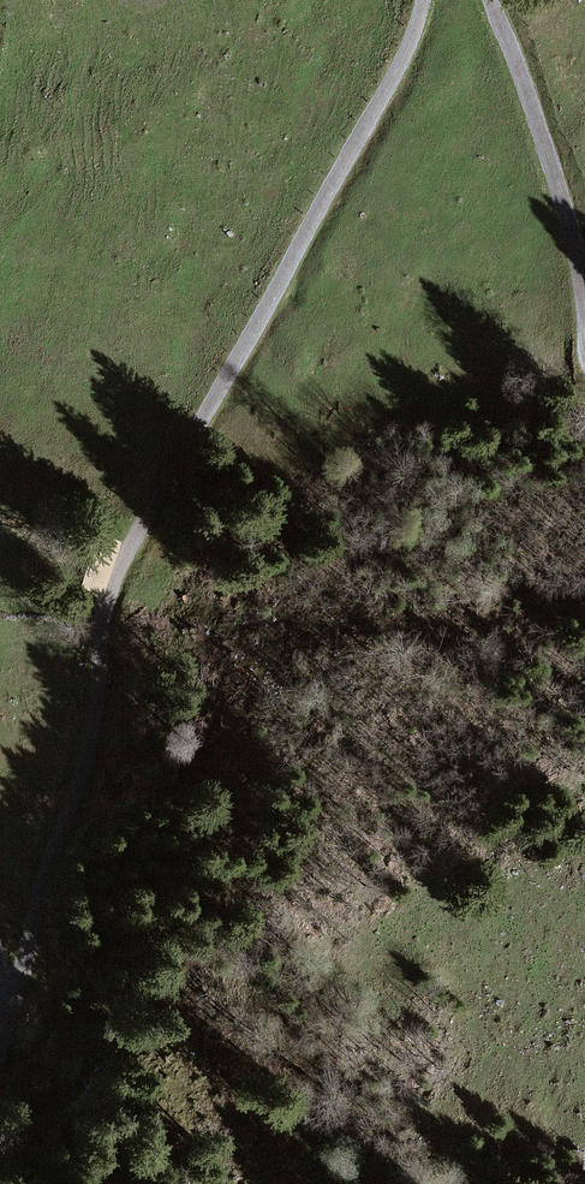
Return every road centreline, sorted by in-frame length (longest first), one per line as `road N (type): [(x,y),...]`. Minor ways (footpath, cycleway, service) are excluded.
road 1 (track): [(423,0),(410,51),(128,566),(104,643),(84,783),(0,1032)]
road 2 (track): [(584,299),(538,122),(494,0)]

